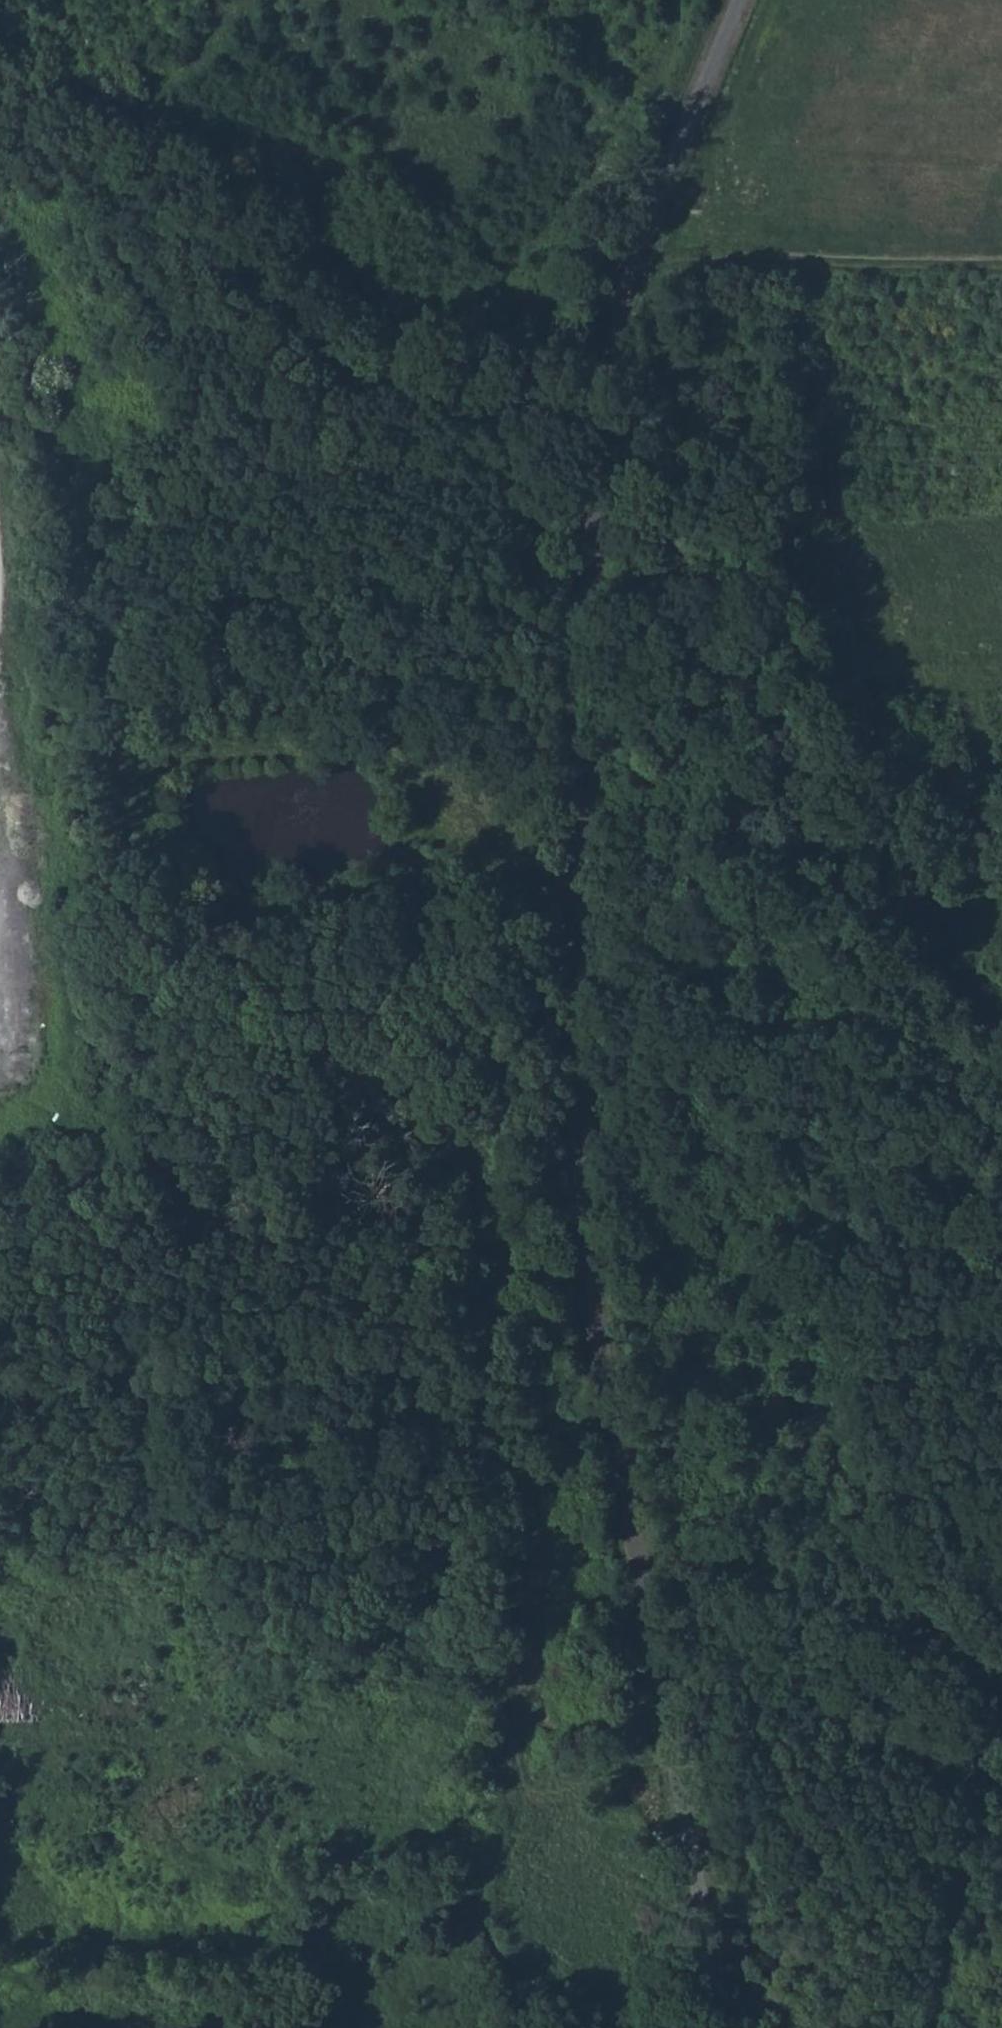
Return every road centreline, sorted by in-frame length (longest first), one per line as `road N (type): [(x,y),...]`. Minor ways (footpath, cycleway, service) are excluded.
road 1 (unclassified): [(741,0),(601,357),(578,701),(578,1166),(607,1382),(724,2027)]

